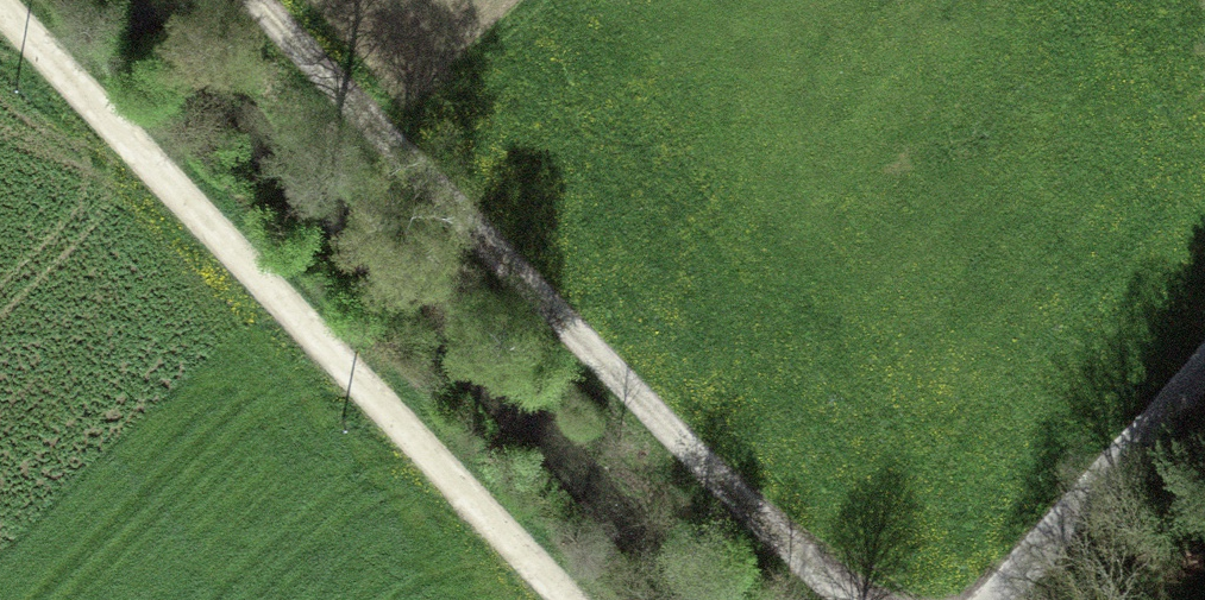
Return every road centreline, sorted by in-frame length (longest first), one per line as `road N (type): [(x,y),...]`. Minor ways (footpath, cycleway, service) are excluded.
road 1 (track): [(792,599),(235,0)]
road 2 (track): [(0,17),(552,599)]
road 3 (track): [(1000,599),(1204,366)]

